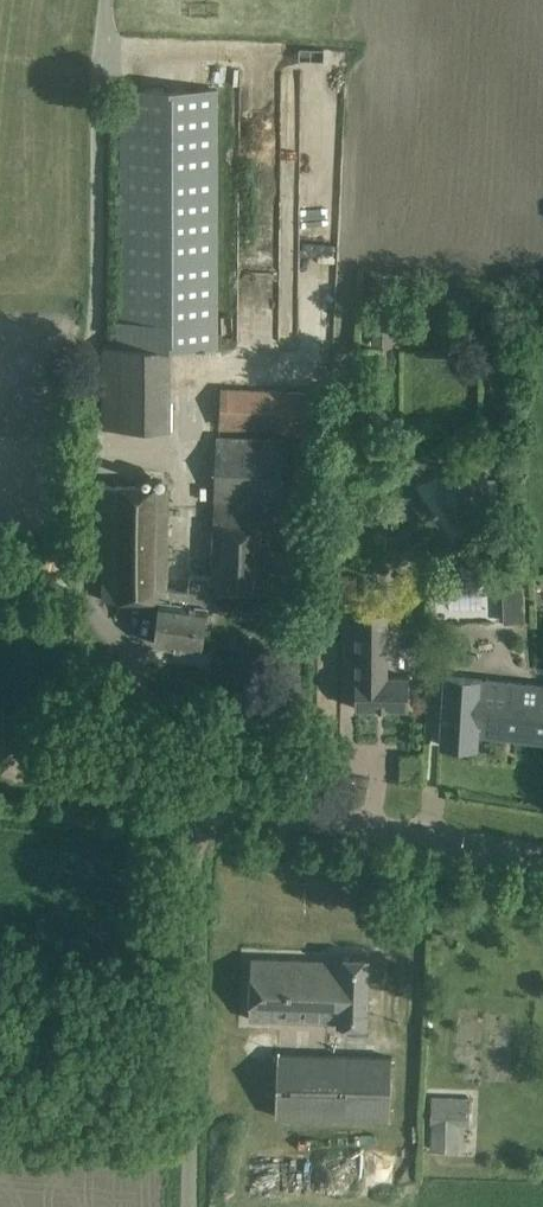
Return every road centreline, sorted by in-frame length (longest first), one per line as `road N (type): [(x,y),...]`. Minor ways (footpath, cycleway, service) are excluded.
road 1 (unclassified): [(191,1206),(202,797)]
road 2 (unclassified): [(542,857),(202,797)]
road 3 (unclassified): [(202,797),(0,762)]

